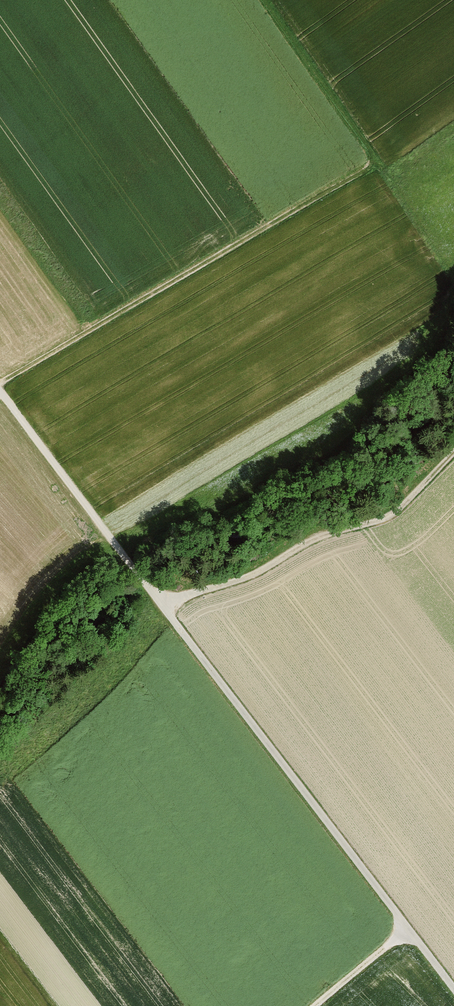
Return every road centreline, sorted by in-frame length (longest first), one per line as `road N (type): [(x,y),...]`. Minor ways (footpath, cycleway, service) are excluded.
road 1 (track): [(453,987),(0,392)]
road 2 (track): [(264,0),(369,149),(371,164),(0,382)]
road 3 (track): [(161,603),(252,575),(321,536),(389,516),(453,453)]
road 4 (track): [(409,928),(316,1005)]

